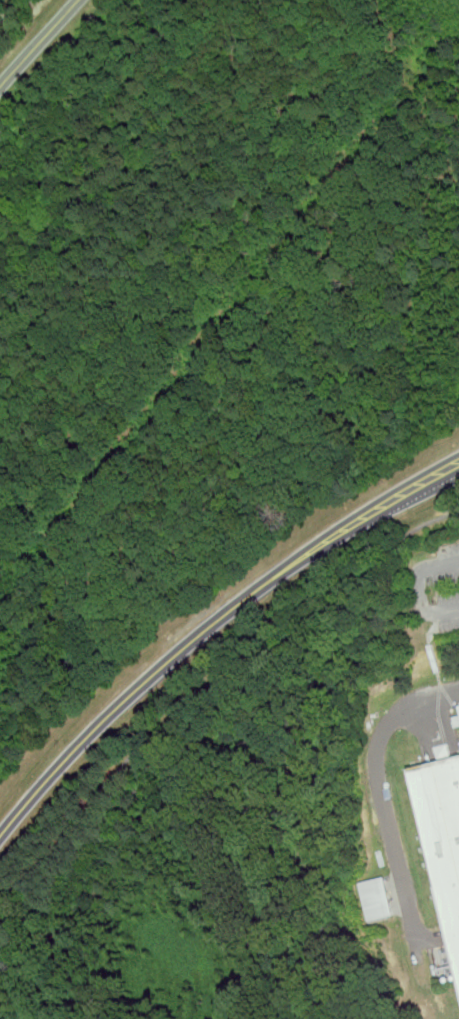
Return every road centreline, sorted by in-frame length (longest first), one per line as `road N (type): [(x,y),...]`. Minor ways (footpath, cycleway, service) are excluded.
road 1 (tertiary): [(0,835),(103,721),(218,619),(339,532),(458,461)]

